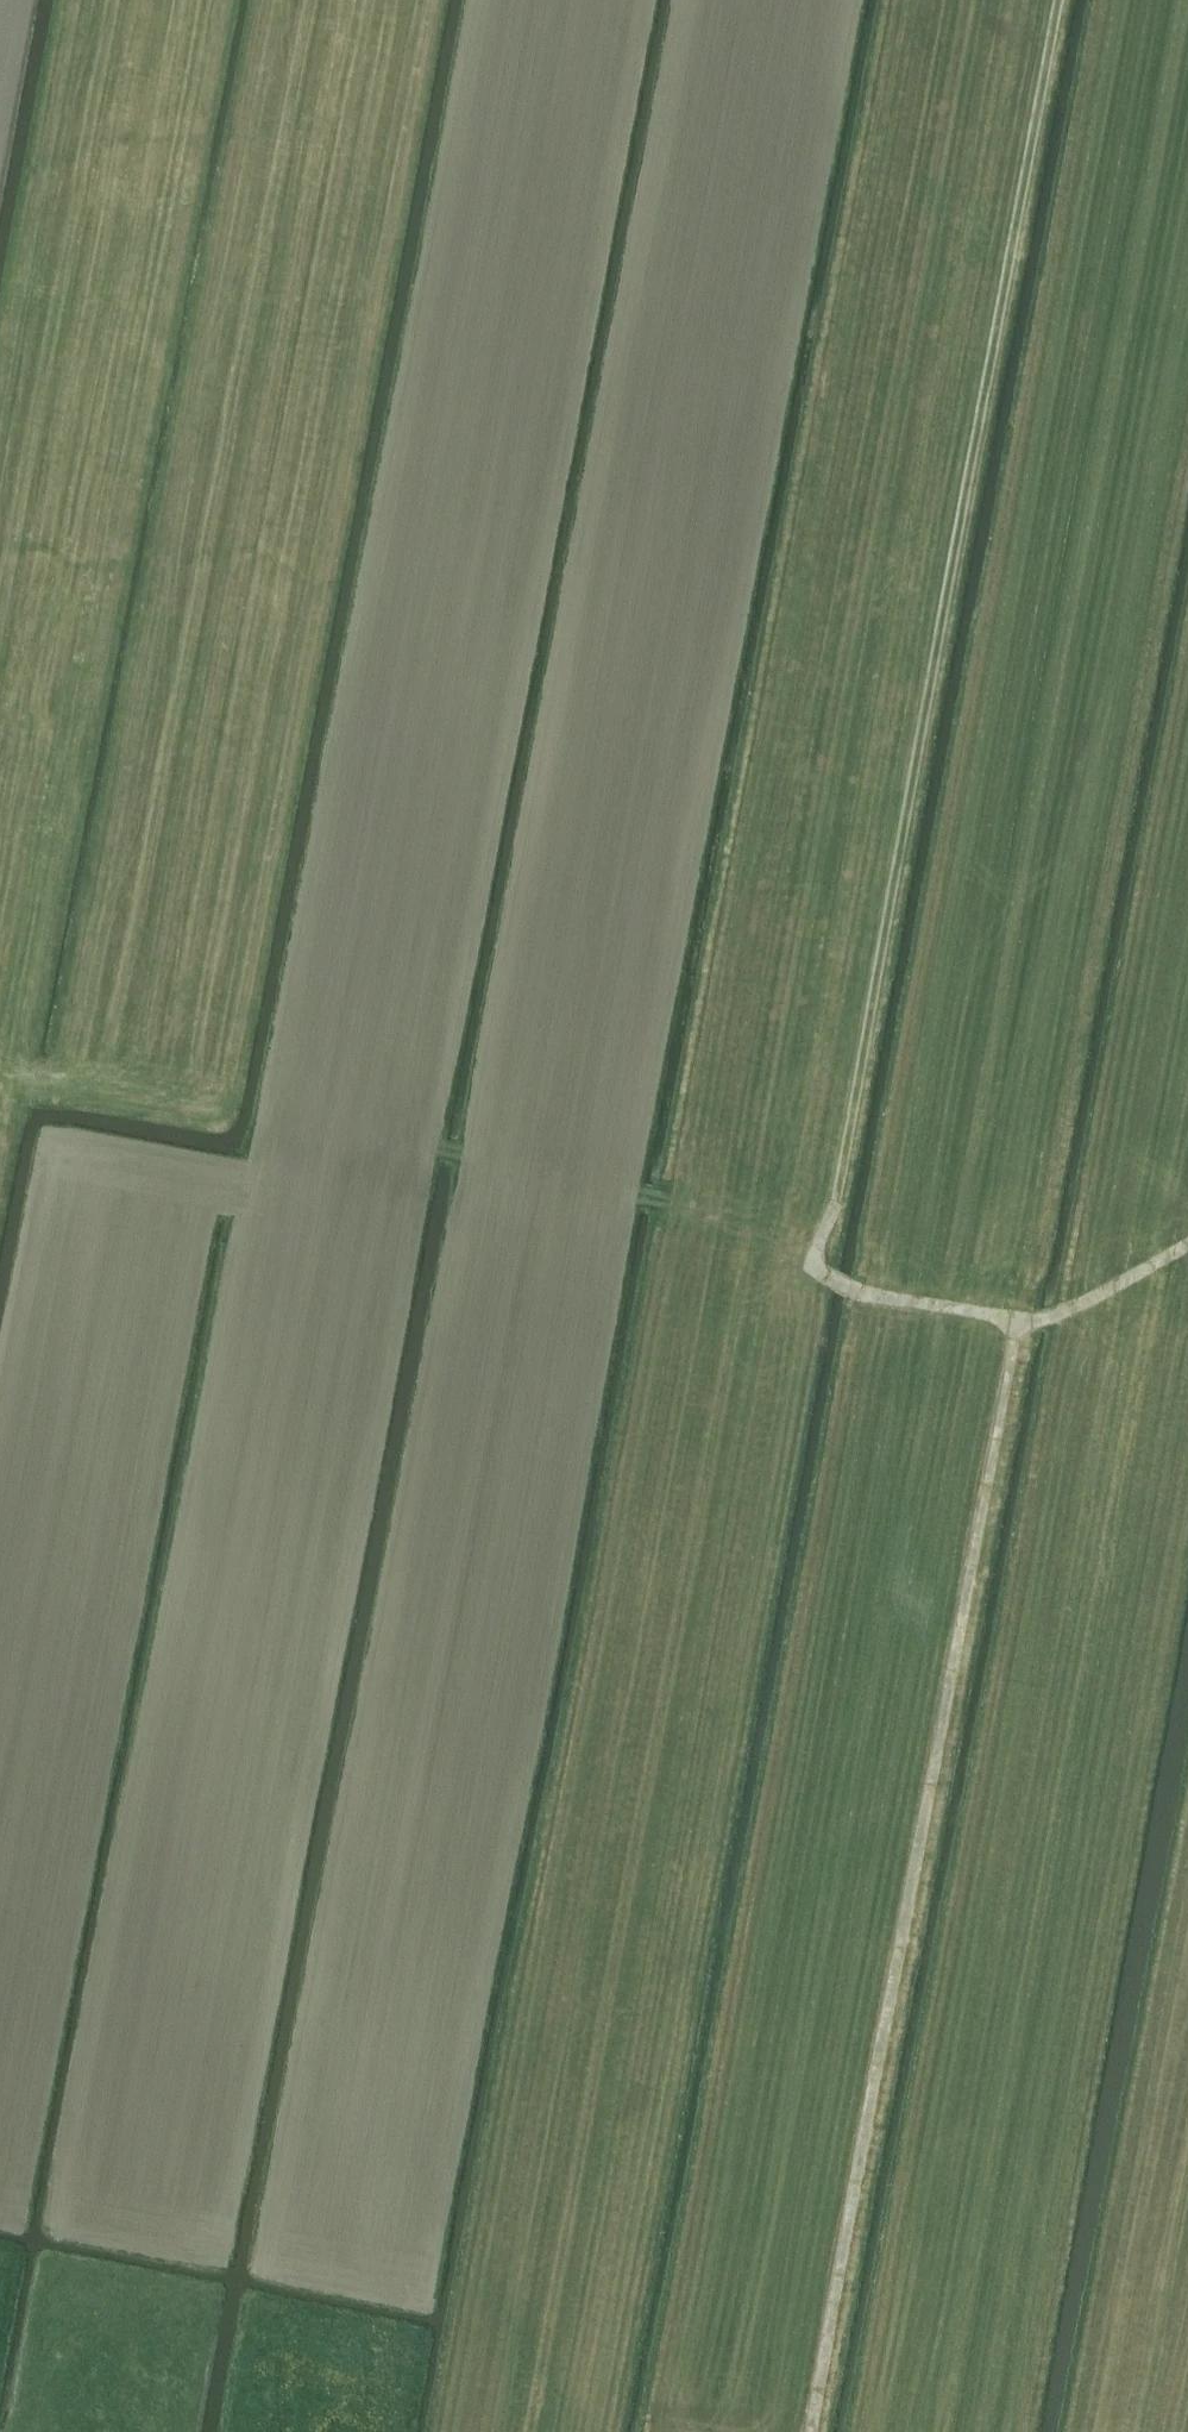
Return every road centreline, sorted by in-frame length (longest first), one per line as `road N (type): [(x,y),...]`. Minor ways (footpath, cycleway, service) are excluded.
road 1 (track): [(811,2431),(1018,1322),(863,1294),(813,1266),(839,1201),(1058,0)]
road 2 (track): [(1018,1322),(1066,1309),(1187,1245)]

